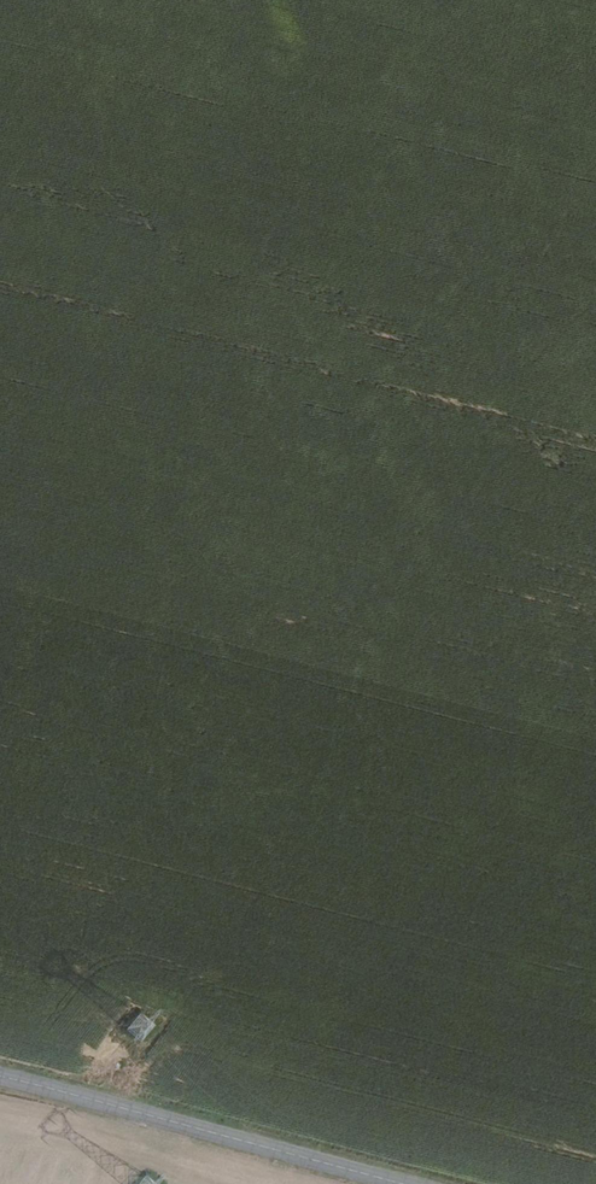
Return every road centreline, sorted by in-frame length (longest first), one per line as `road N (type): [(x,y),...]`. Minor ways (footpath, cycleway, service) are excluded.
road 1 (tertiary): [(0,1080),(397,1183)]

